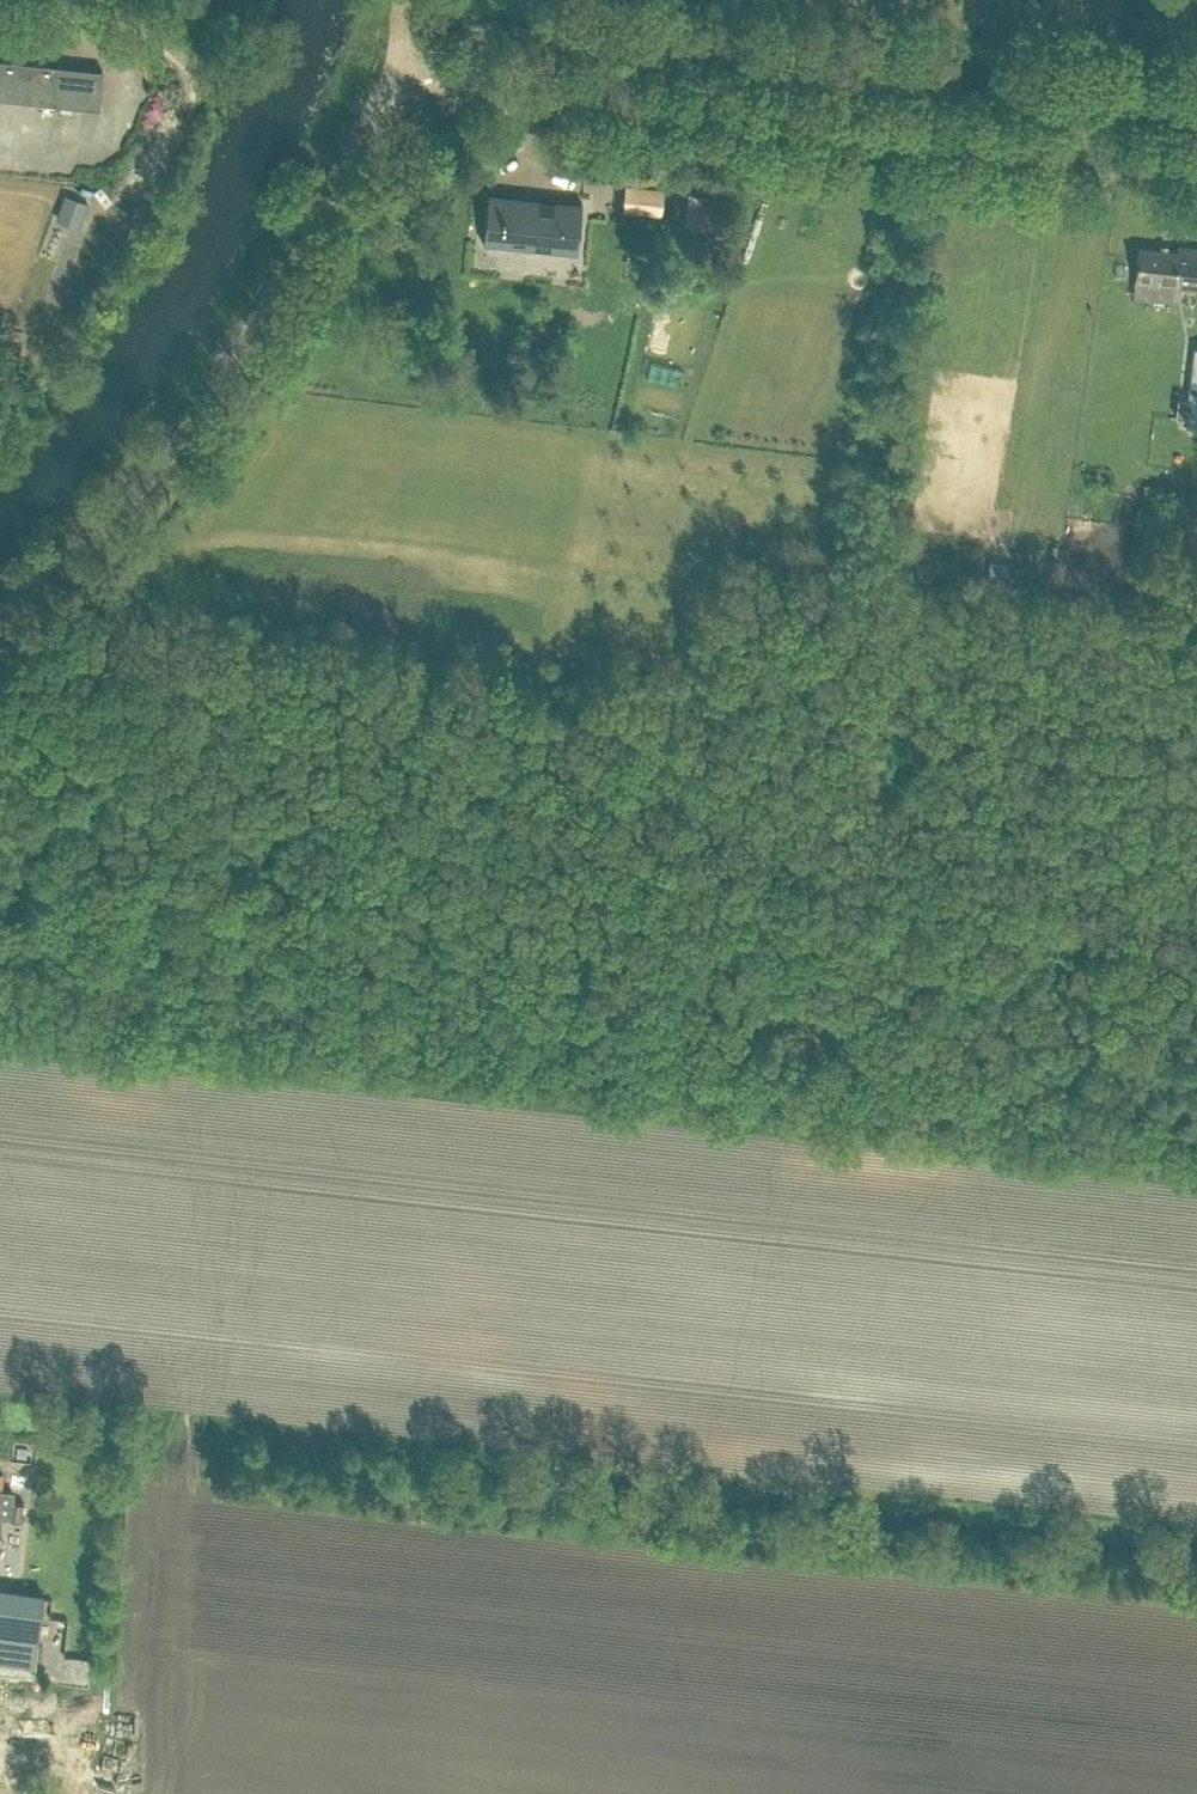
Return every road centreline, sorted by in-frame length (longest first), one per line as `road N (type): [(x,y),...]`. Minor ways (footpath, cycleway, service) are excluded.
road 1 (unclassified): [(1196,152),(479,74)]
road 2 (unclassified): [(0,623),(83,549),(184,438),(280,289),(363,131)]
road 3 (track): [(70,16),(135,24),(177,59),(191,93),(143,222),(78,323),(0,405)]

